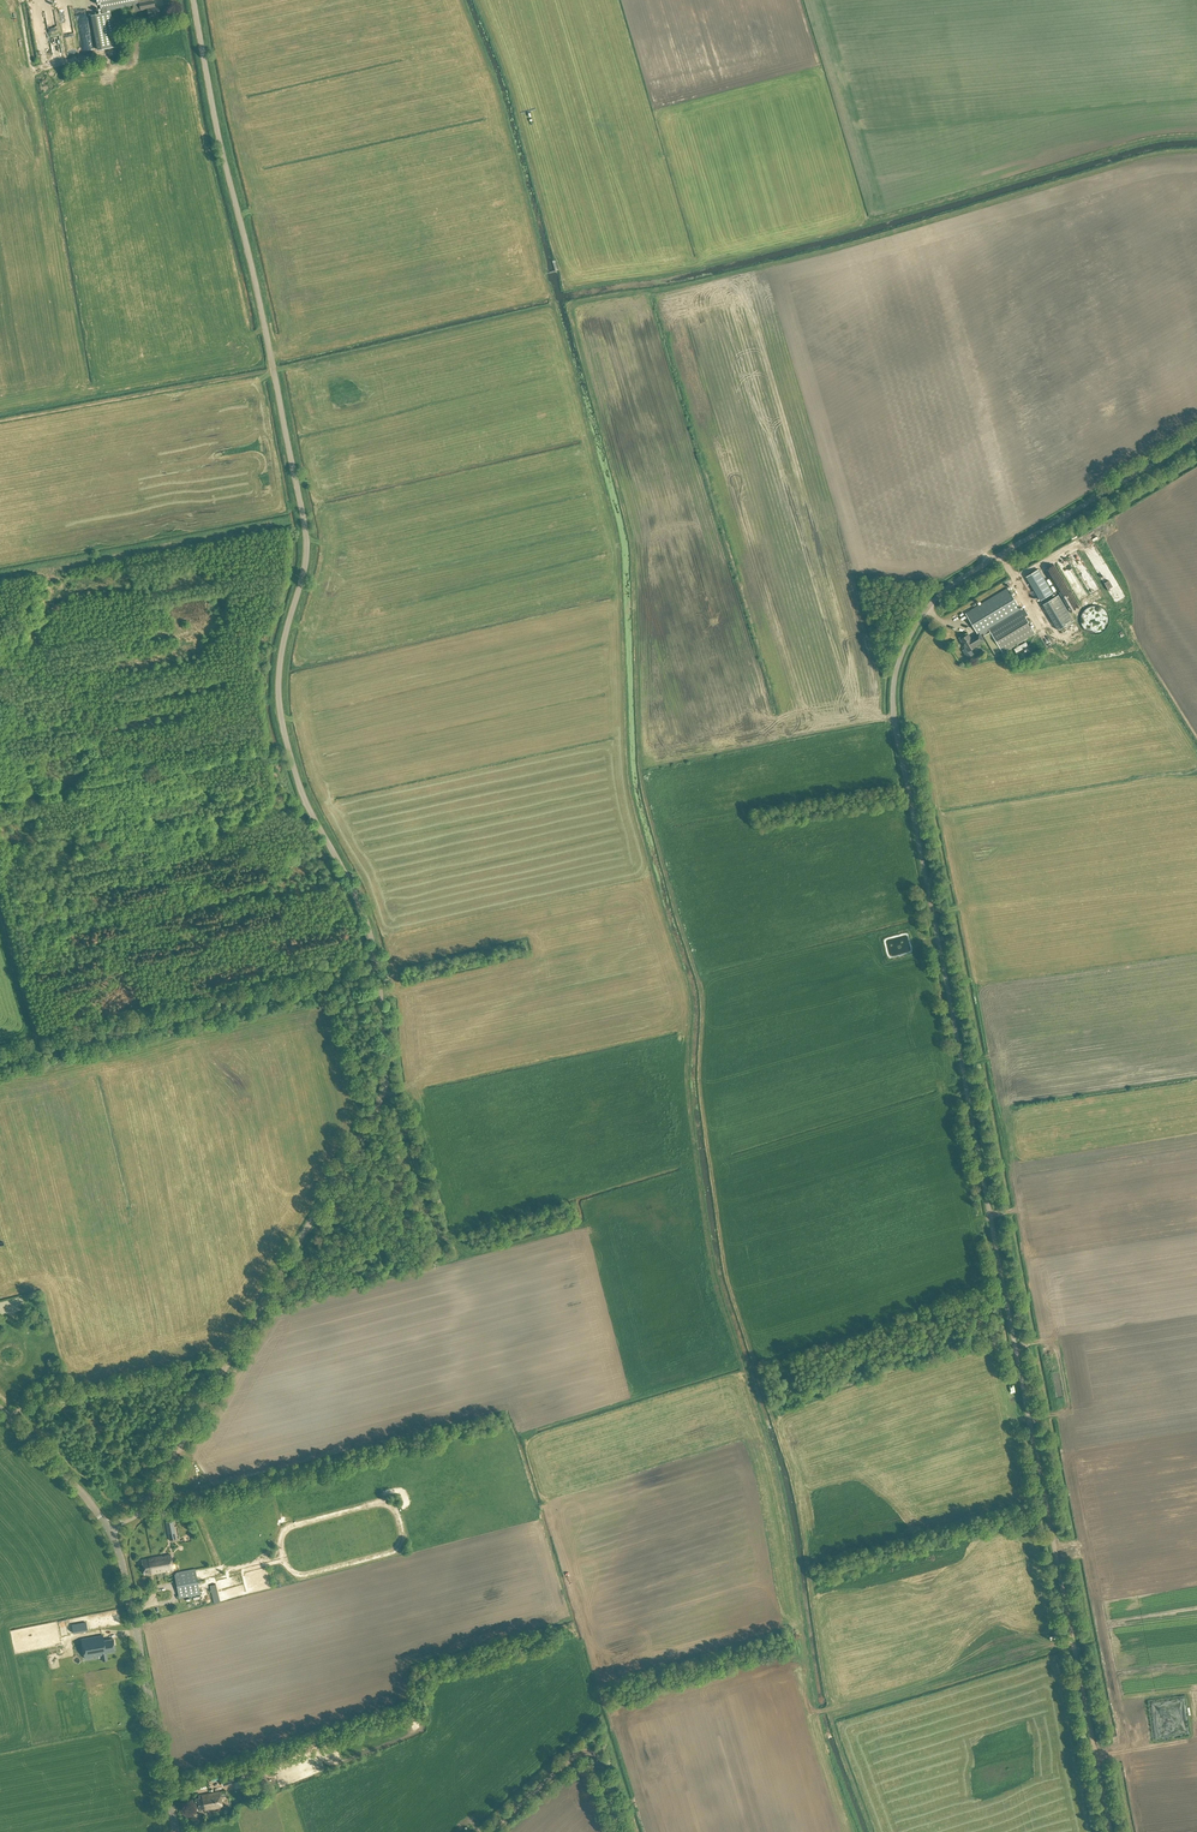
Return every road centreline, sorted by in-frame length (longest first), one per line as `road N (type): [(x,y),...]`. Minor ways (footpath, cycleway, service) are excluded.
road 1 (track): [(858,1831),(816,1717),(778,1476),(711,1255),(688,1097),(691,1004),(631,805),(617,528),(505,117),(462,0)]
road 2 (unclassified): [(109,1529),(137,1513),(155,1488),(378,1105),(385,1068),(370,936),(298,782),(280,709),(280,659),(306,536),(194,0)]
road 3 (unclassified): [(1110,1831),(893,695),(908,640),(945,588),(1196,437)]
road 4 (tertiary): [(176,1831),(109,1529)]
road 5 (track): [(489,1831),(588,1751),(599,1761),(622,1831)]
road 6 (tertiary): [(109,1529),(0,1408)]

